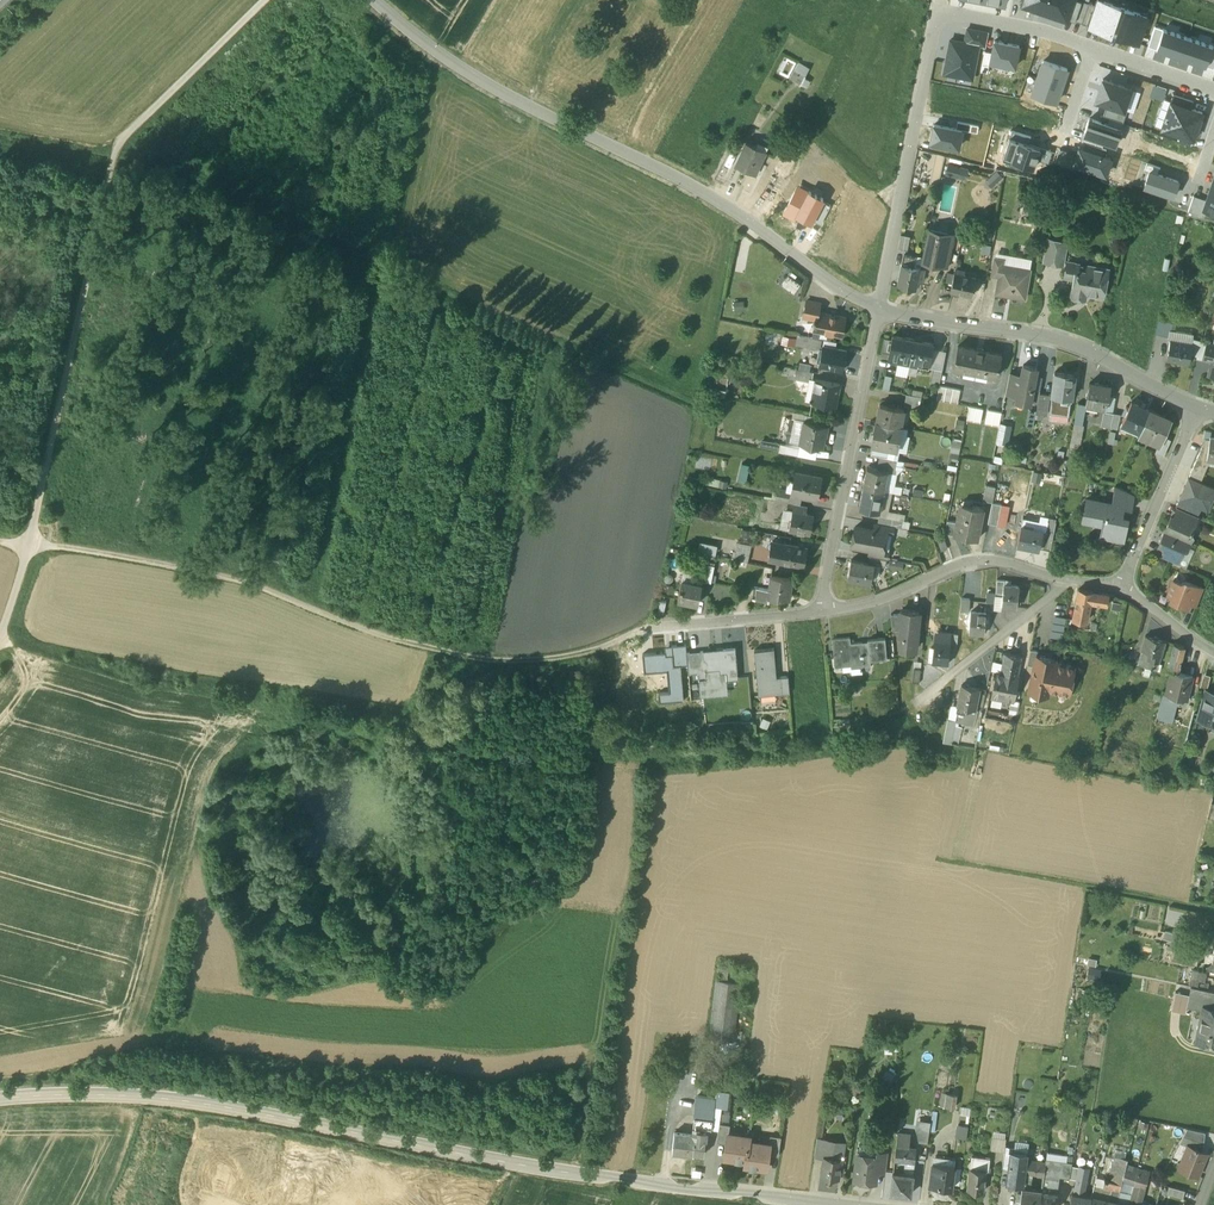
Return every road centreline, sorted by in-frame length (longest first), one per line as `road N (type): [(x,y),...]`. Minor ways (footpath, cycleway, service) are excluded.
road 1 (track): [(0,664),(76,365),(109,181),(127,148),(281,0)]
road 2 (track): [(0,548),(246,590),(438,657),(543,663),(658,628)]
road 3 (unclassified): [(645,1185),(213,1105),(66,1095),(0,1101)]
road 4 (residential): [(879,309),(938,11),(1044,31),(1090,51)]
road 5 (unclassified): [(379,0),(474,75),(713,199)]
road 6 (residential): [(1199,408),(1080,346),(879,309)]
road 7 (residential): [(820,614),(879,309)]
road 8 (residential): [(820,614),(882,601),(975,563),(994,561),(1068,585)]
road 9 (residential): [(1120,591),(1199,408)]
road 10 (residential): [(879,309),(713,199)]
road 11 (residential): [(1068,585),(918,704)]
road 12 (residential): [(822,1204),(645,1185)]
road 13 (residential): [(658,628),(820,614)]
road 14 (residential): [(1090,51),(1213,90)]

